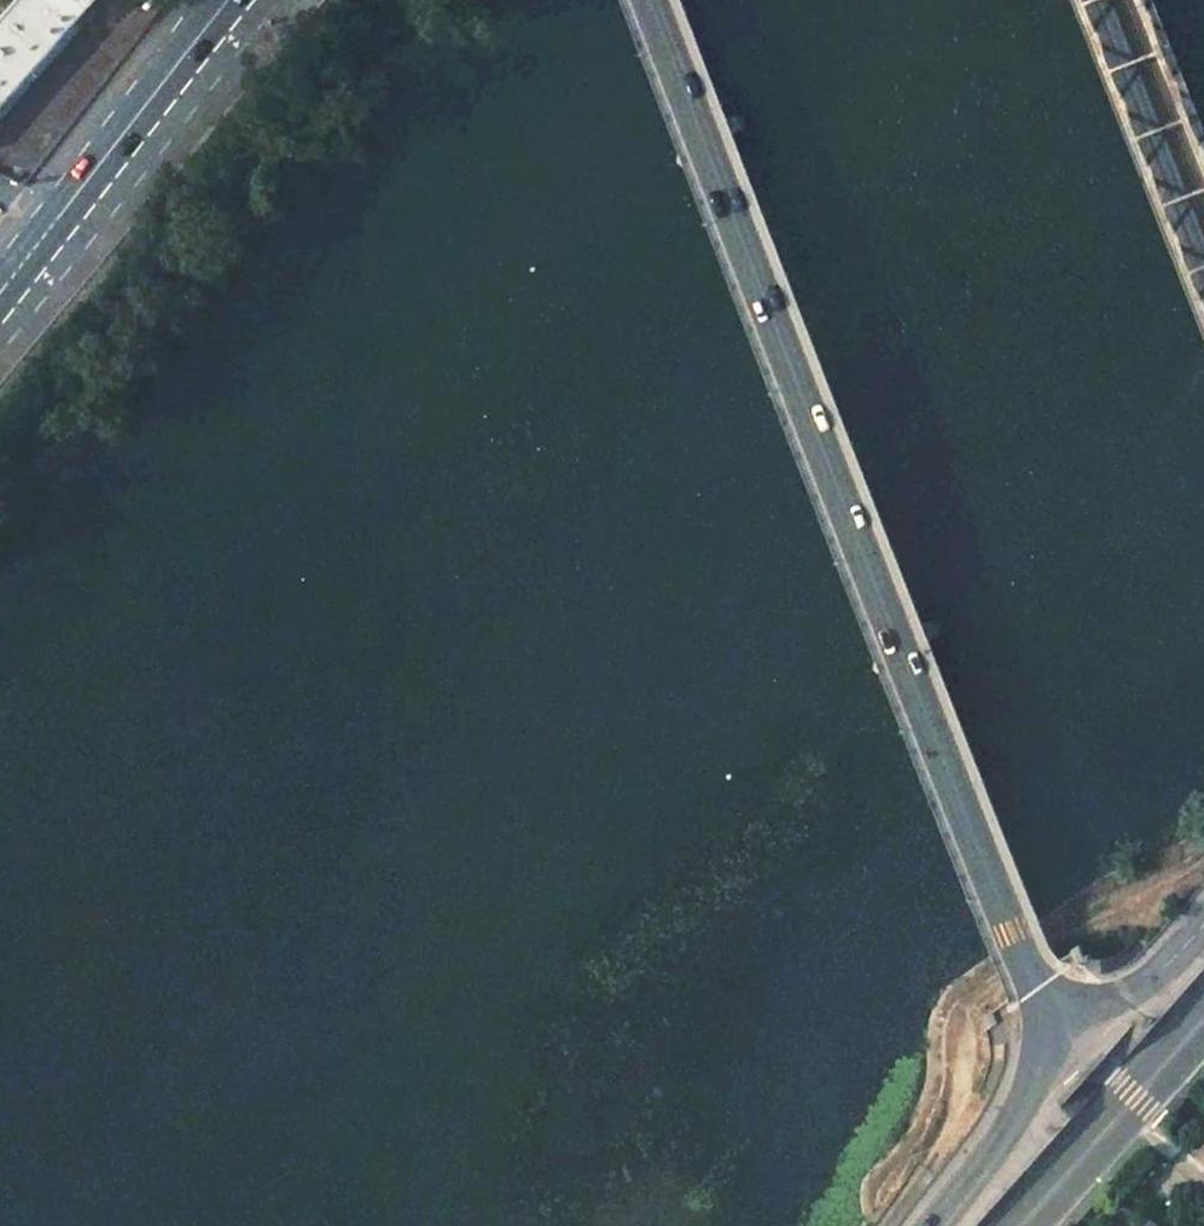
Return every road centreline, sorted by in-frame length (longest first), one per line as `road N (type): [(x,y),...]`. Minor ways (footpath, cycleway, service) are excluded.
road 1 (secondary): [(659,0),(1039,989)]
road 2 (track): [(1203,861),(1079,927),(978,1000),(952,1116),(925,1167)]
road 3 (primary): [(228,0),(0,293)]
road 4 (primary): [(1203,996),(1001,1225)]
road 5 (primary): [(1038,1225),(1203,1033)]
road 6 (secondary): [(937,1225),(1030,1105),(1060,1026)]
road 7 (secondary): [(1203,929),(1155,980),(1060,1026)]

